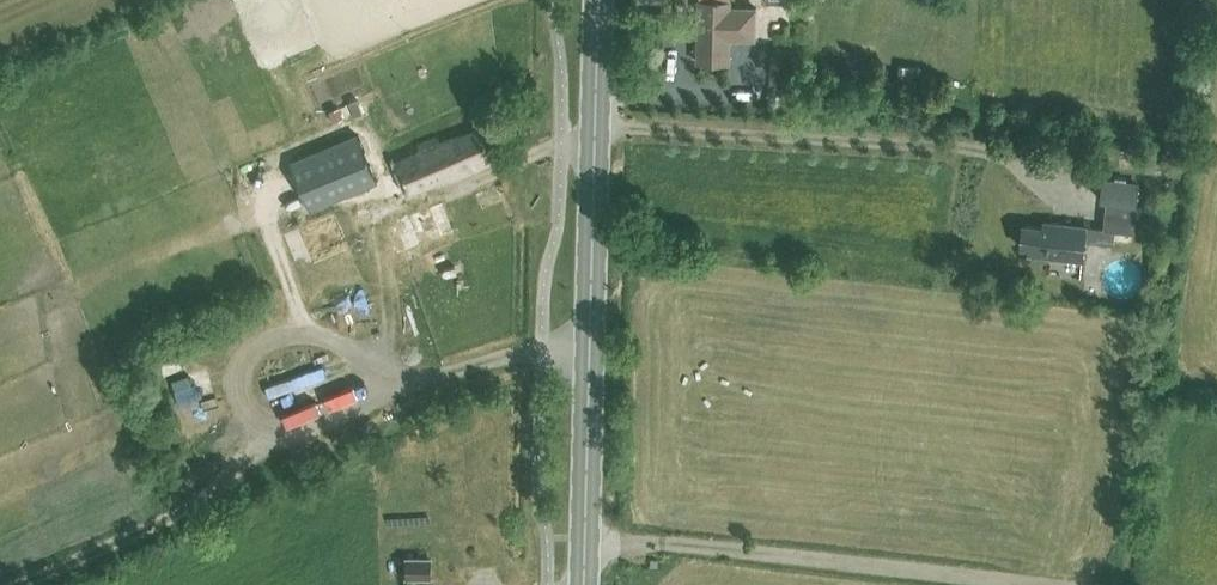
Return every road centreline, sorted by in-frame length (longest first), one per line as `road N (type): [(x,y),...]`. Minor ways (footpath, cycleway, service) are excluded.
road 1 (primary): [(583,584),(600,0)]
road 2 (track): [(597,123),(983,148),(1043,188),(1072,191)]
road 3 (track): [(996,584),(584,539)]

